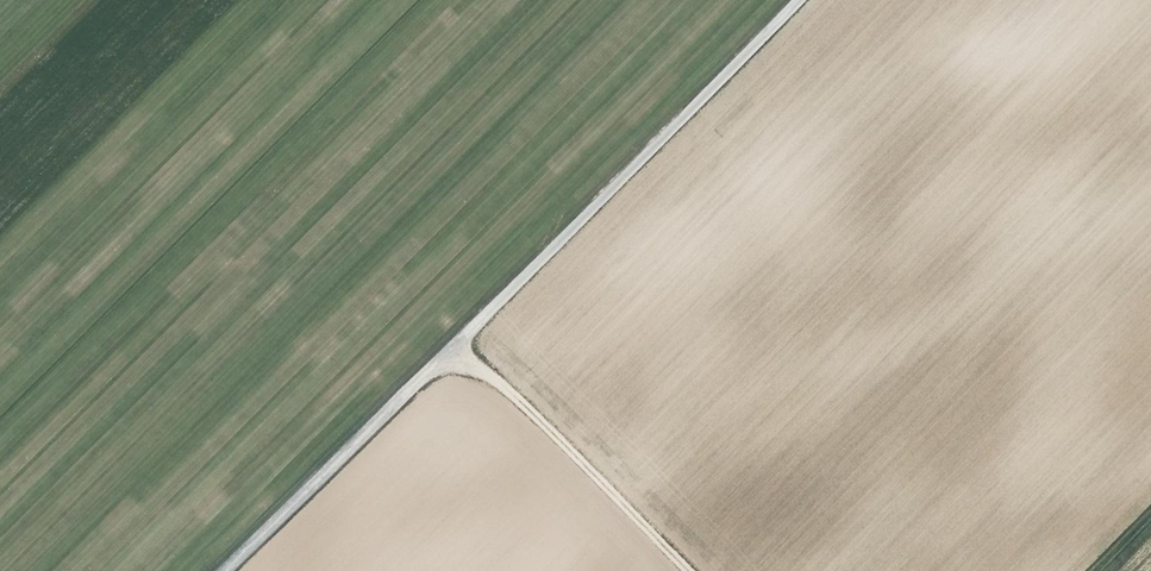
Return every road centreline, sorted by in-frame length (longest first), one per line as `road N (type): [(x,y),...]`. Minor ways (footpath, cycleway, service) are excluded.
road 1 (unclassified): [(800,0),(222,570)]
road 2 (track): [(435,367),(471,369),(511,395),(682,570)]

